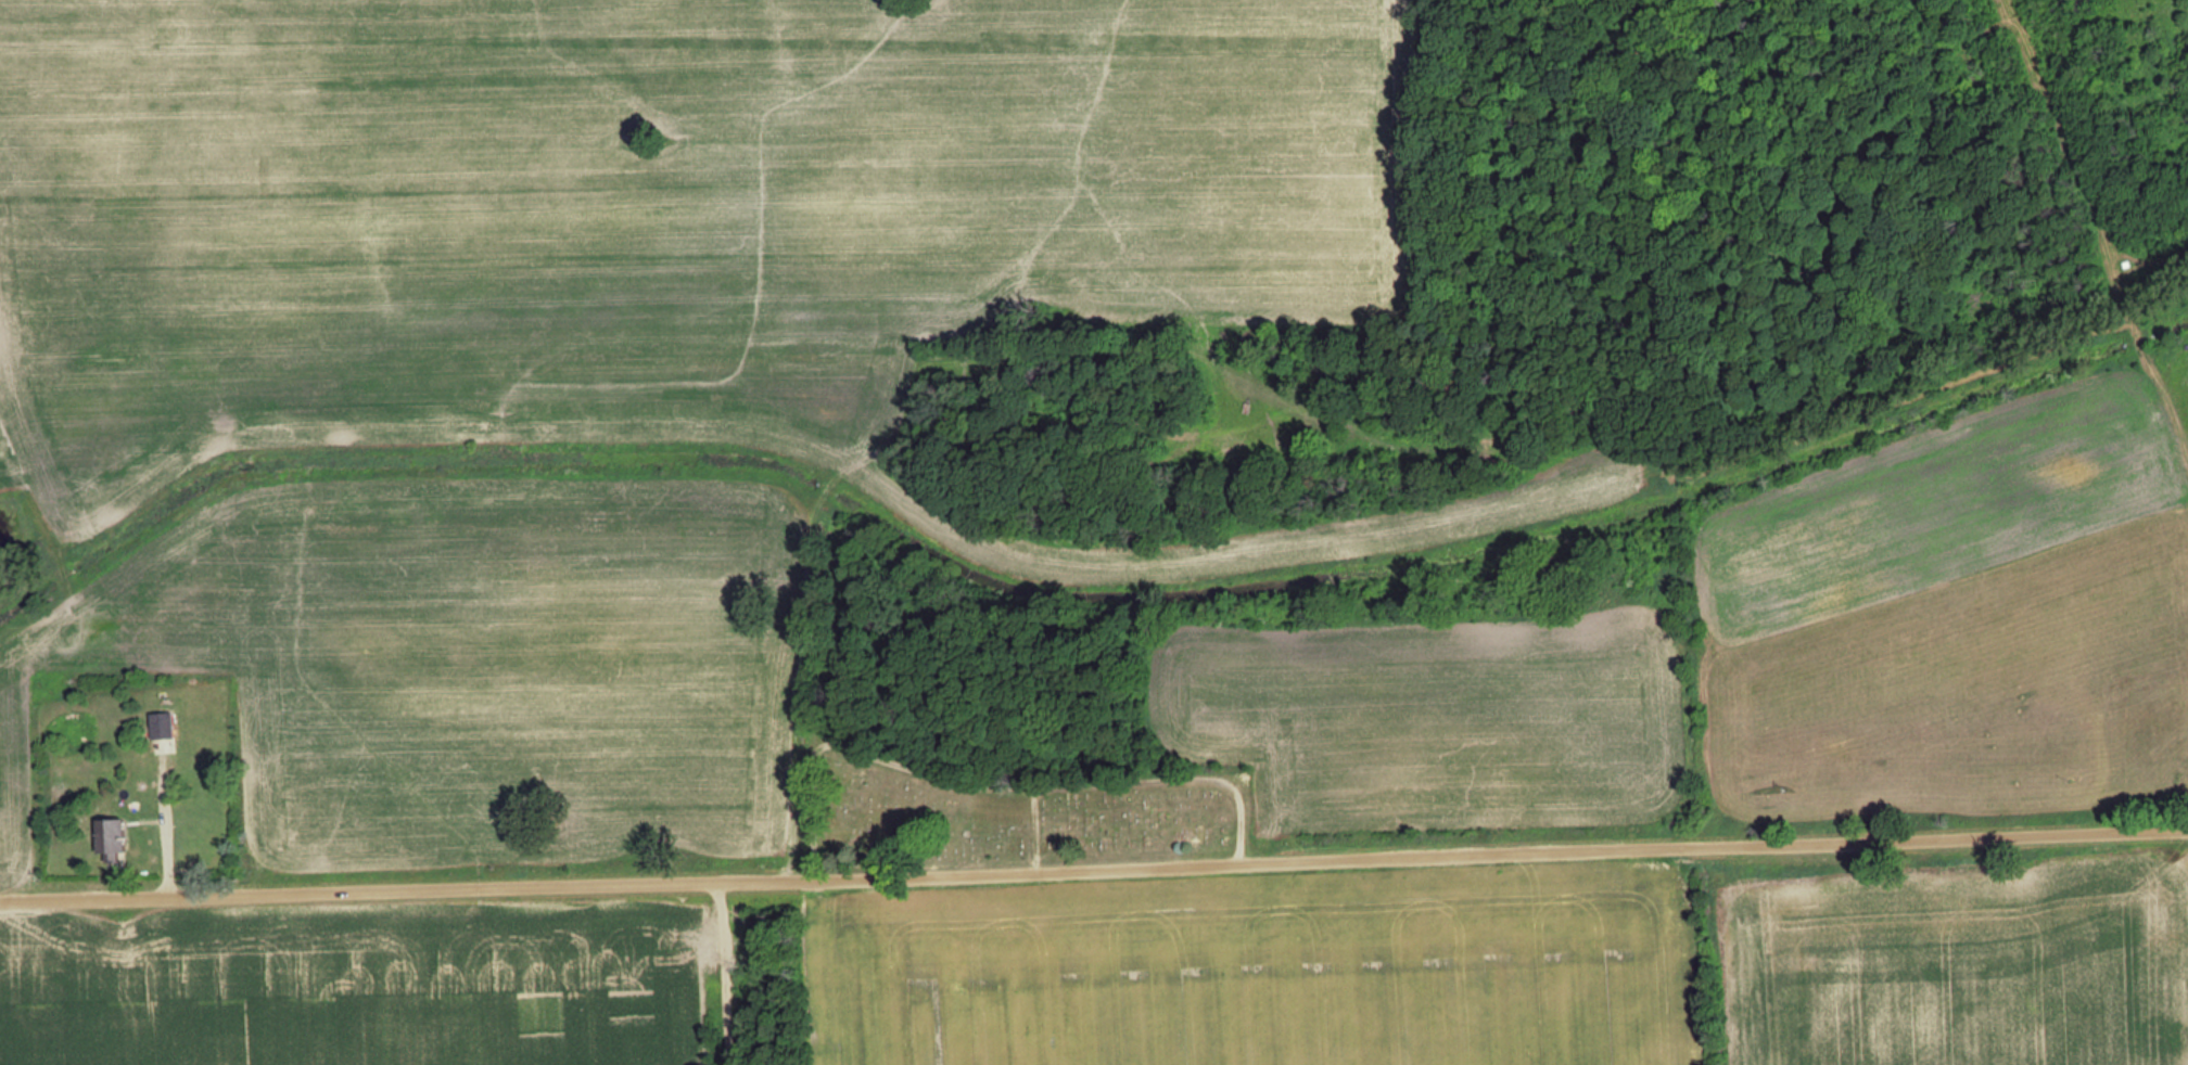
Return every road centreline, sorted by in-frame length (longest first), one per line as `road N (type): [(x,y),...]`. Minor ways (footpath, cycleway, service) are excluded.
road 1 (residential): [(0,902),(2187,831)]

